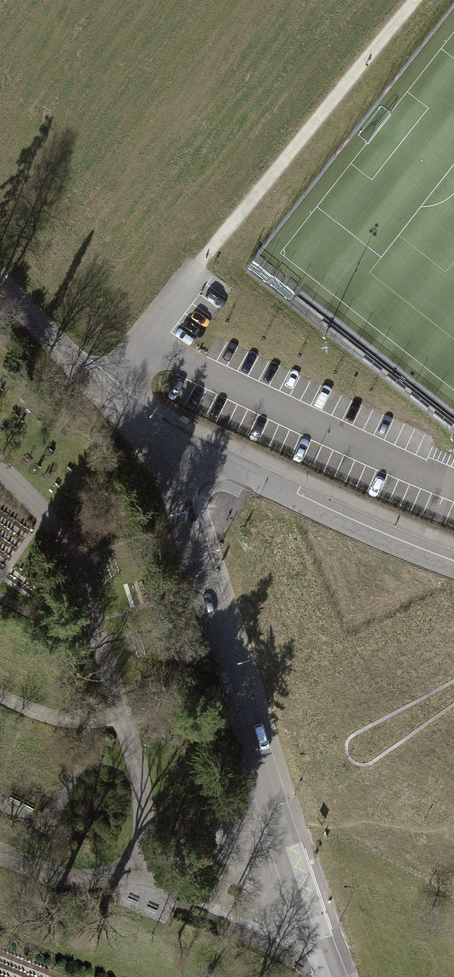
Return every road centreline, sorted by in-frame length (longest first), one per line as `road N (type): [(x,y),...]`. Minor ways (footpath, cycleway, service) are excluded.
road 1 (residential): [(329,976),(173,481),(181,446)]
road 2 (track): [(200,263),(418,0)]
road 3 (unclassified): [(453,570),(181,446)]
road 4 (unclassified): [(181,446),(102,392),(0,285)]

